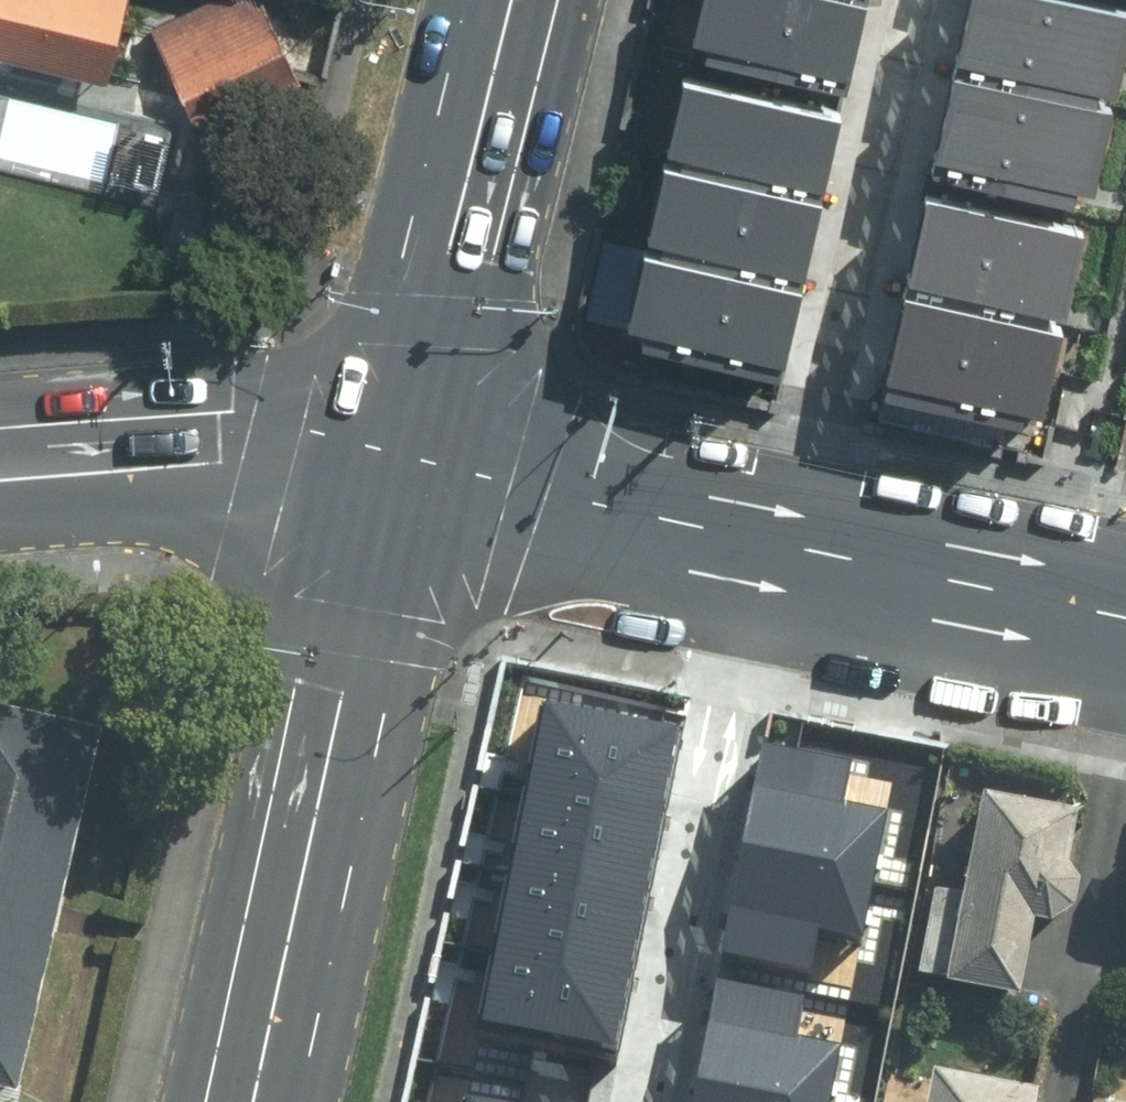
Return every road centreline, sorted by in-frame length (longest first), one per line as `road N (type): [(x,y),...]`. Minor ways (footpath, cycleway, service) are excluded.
road 1 (primary): [(397,480),(598,503),(1125,617)]
road 2 (secondary): [(397,480),(257,1101)]
road 3 (primary): [(511,0),(397,480)]
road 4 (secondary): [(0,480),(221,465),(397,480)]

